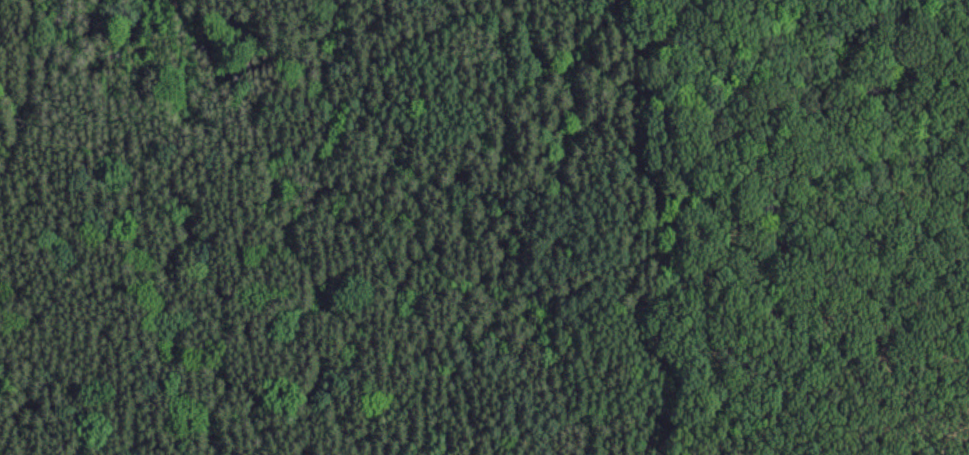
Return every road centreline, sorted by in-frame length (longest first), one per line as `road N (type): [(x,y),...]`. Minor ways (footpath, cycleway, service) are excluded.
road 1 (track): [(654,0),(650,14),(627,26),(574,29),(517,61),(497,84),(465,174),(442,204),(363,202),(261,225),(200,268),(172,335),(108,415),(105,454)]
road 2 (track): [(0,166),(13,145),(31,0)]
road 3 (track): [(602,454),(579,291)]

